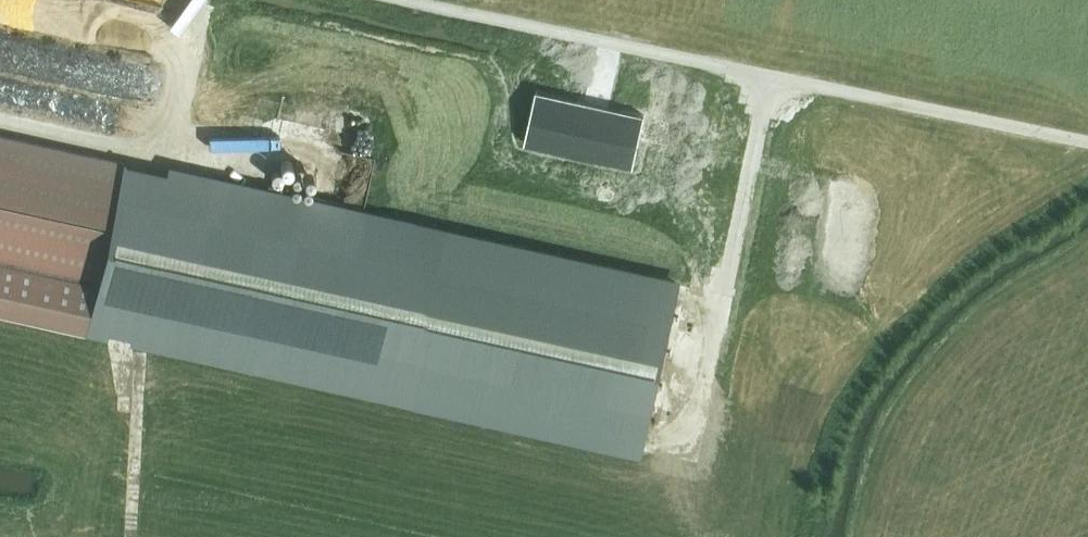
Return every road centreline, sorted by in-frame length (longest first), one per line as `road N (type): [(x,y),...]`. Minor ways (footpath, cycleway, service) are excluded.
road 1 (track): [(422,0),(1087,141)]
road 2 (track): [(132,536),(138,413),(118,336),(158,156)]
road 3 (track): [(773,74),(692,440)]
road 4 (track): [(164,158),(199,0)]

